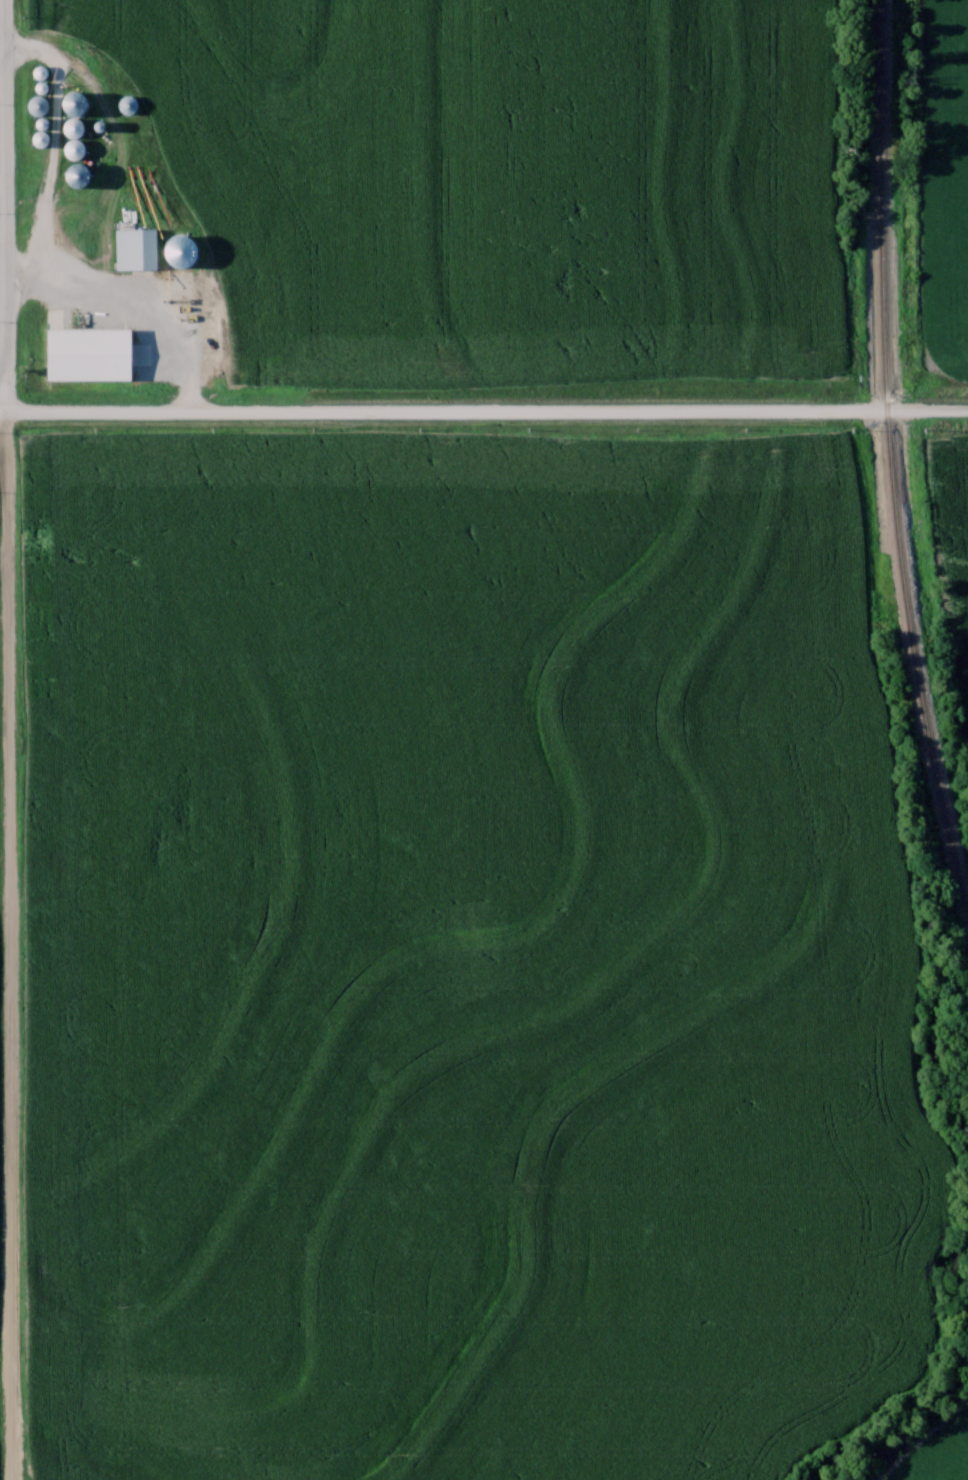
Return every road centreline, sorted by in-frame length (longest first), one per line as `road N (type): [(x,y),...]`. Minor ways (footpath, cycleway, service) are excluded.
road 1 (residential): [(0,403),(11,1479)]
road 2 (residential): [(2,406),(967,409)]
road 3 (residential): [(3,0),(5,344)]

